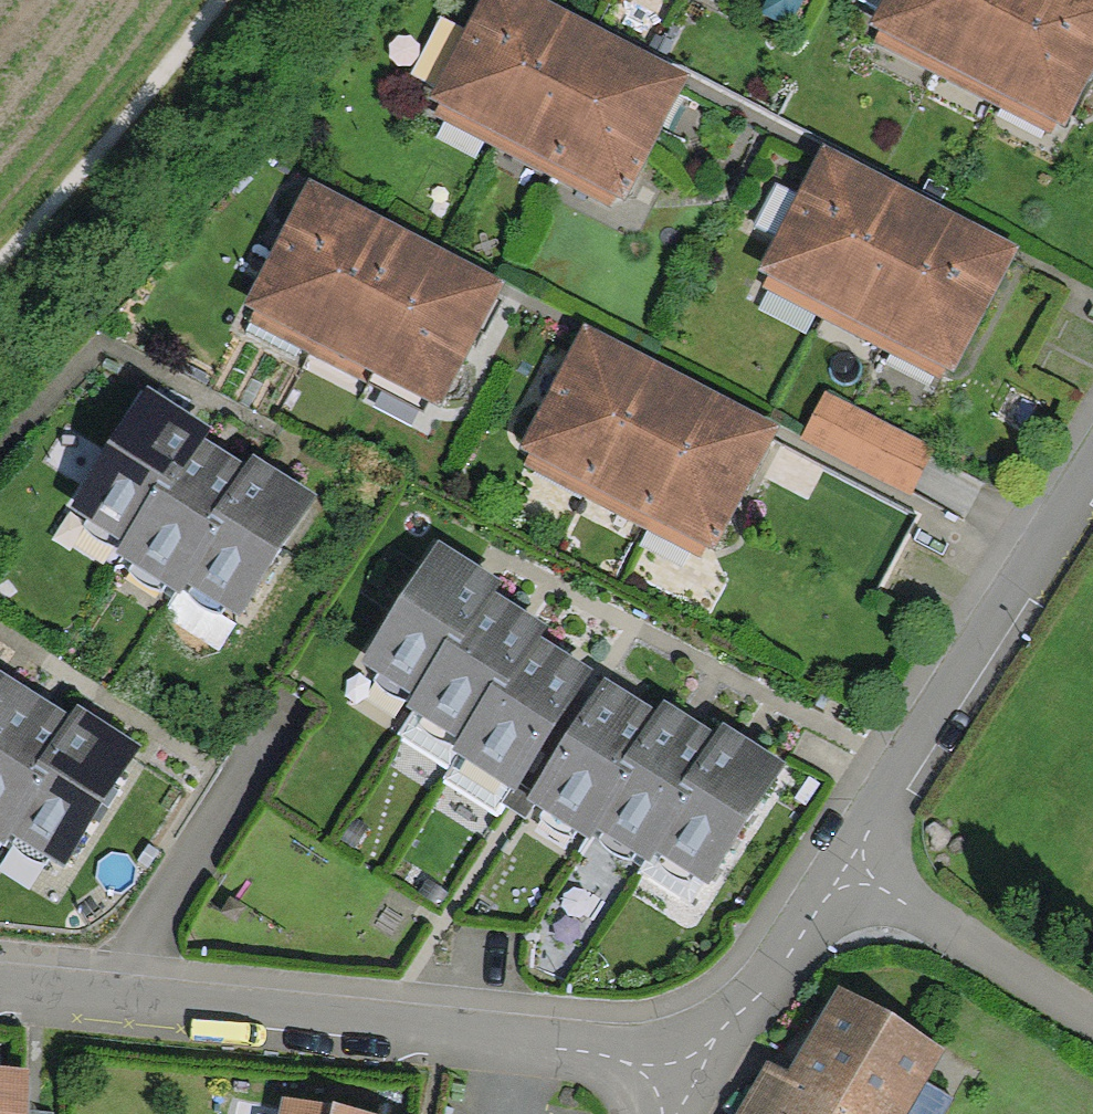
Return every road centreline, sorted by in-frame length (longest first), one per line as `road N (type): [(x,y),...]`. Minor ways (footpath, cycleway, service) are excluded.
road 1 (residential): [(1092,471),(846,867),(688,1085)]
road 2 (residential): [(688,1085),(613,1056),(525,1041),(0,985)]

